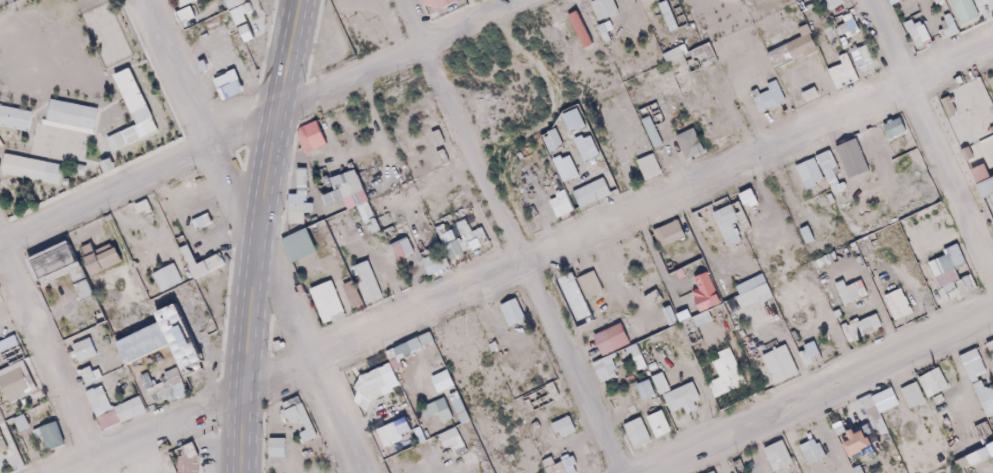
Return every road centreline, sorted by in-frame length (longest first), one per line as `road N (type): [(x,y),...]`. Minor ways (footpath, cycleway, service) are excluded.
road 1 (residential): [(992,48),(241,396)]
road 2 (residential): [(277,116),(527,0)]

